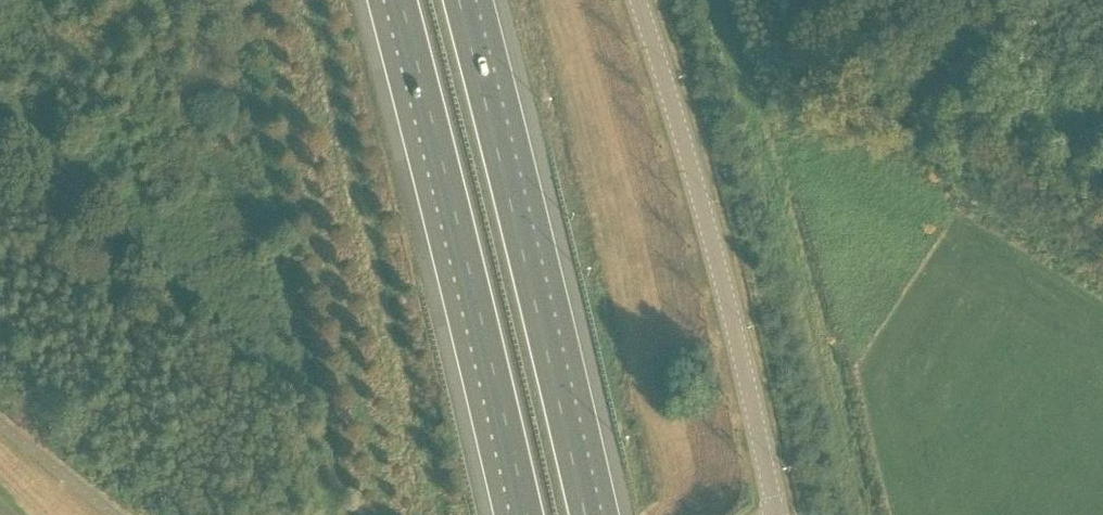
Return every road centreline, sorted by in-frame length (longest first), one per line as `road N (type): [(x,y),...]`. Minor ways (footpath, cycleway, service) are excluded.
road 1 (tertiary): [(776,514),(707,224),(637,0)]
road 2 (motorway): [(397,0),(528,514)]
road 3 (motorway): [(585,514),(457,0)]

